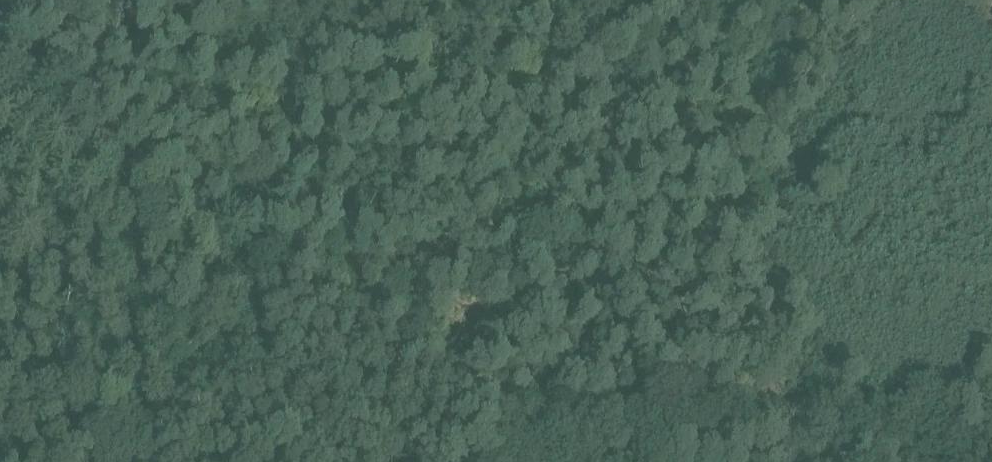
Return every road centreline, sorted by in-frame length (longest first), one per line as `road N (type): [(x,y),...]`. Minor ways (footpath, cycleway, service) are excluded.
road 1 (track): [(0,104),(314,283),(382,334),(517,401),(590,413),(991,393)]

